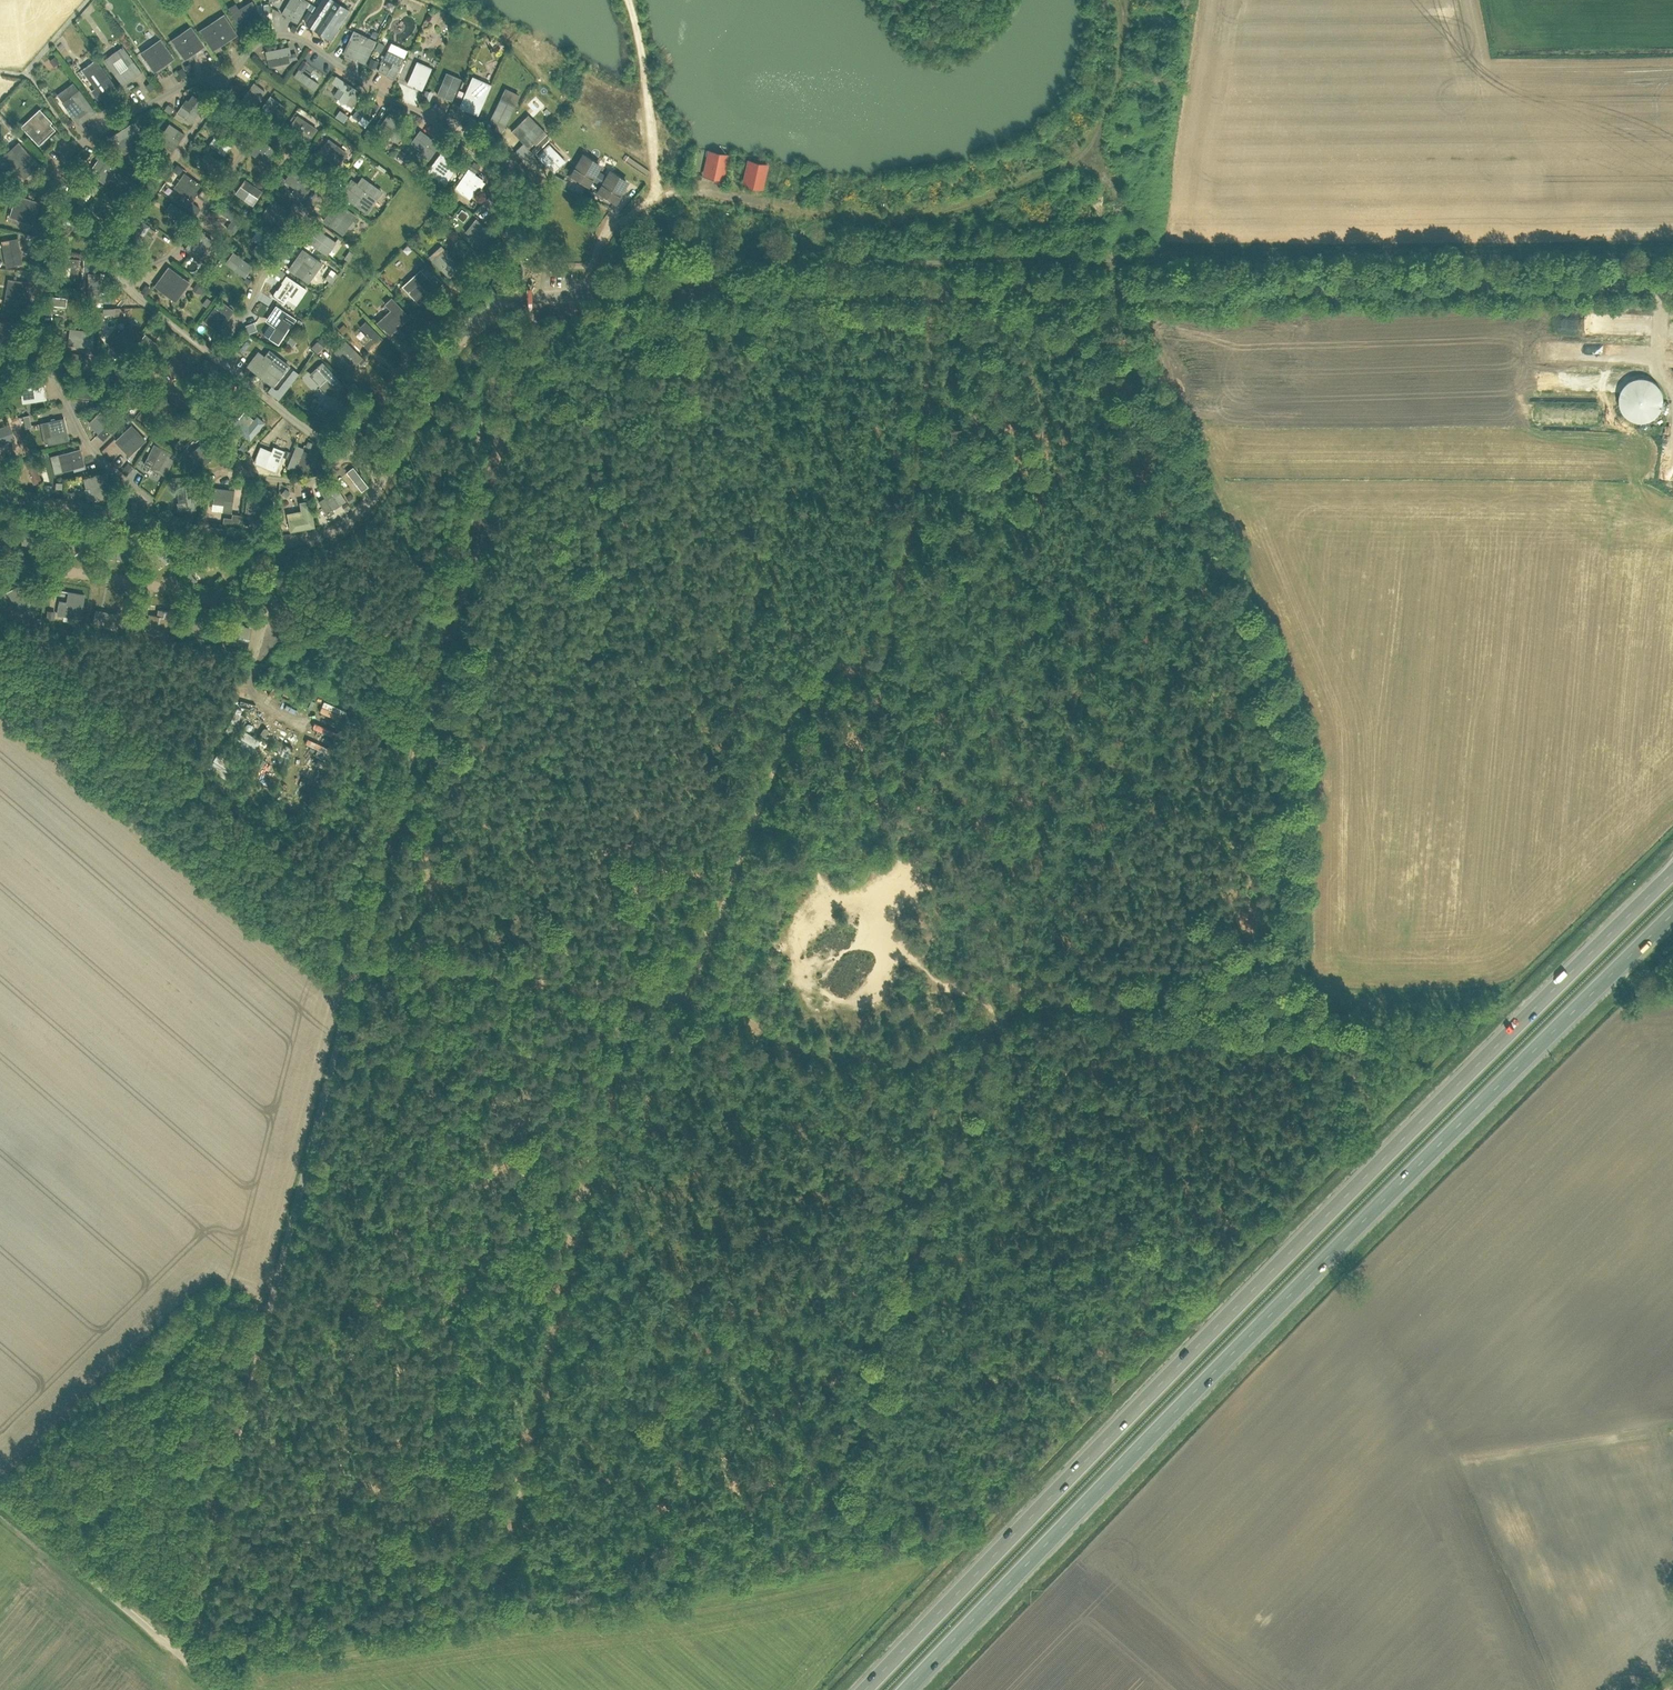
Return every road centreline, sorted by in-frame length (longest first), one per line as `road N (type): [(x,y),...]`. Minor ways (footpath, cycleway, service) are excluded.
road 1 (track): [(1243,570),(1307,734),(1307,988),(1294,996),(1040,1005),(898,1056),(793,1044),(687,998),(816,663),(879,660),(893,630),(941,291)]
road 2 (trunk): [(1672,871),(865,1689)]
road 3 (unclassified): [(539,295),(1672,285)]
road 4 (trunk): [(906,1689),(1672,914)]
road 5 (track): [(595,294),(607,233),(671,193),(833,216),(917,218),(974,204),(1070,163),(1090,145),(1113,96),(1125,0)]
road 6 (track): [(523,349),(355,969)]
road 7 (track): [(631,991),(498,1602)]
road 8 (track): [(990,1022),(834,1510)]
road 9 (unclassified): [(355,969),(270,1308)]
road 10 (track): [(187,1643),(270,1308)]
road 11 (track): [(356,964),(687,998)]
road 12 (unclassified): [(222,1689),(0,1499)]

